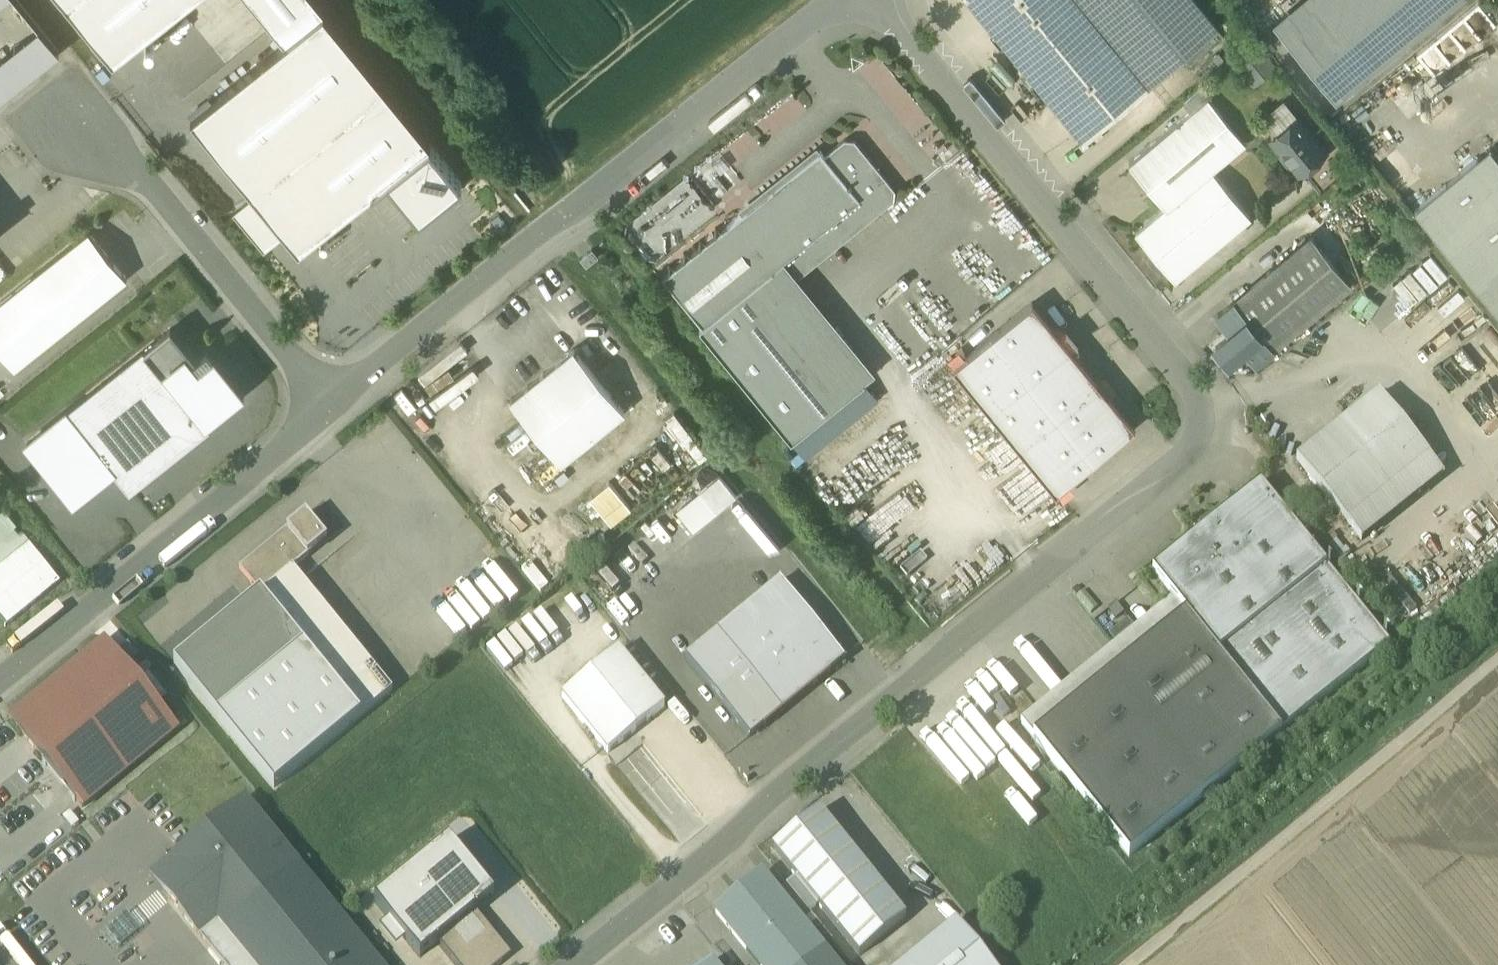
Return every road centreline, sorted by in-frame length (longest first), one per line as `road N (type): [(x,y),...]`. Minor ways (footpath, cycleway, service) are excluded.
road 1 (residential): [(570,964),(1192,455),(1201,438),(1198,398),(893,0)]
road 2 (residential): [(330,404),(864,0)]
road 3 (track): [(1497,656),(1129,964)]
road 4 (residential): [(0,685),(330,404)]
road 5 (residential): [(330,404),(74,95)]

